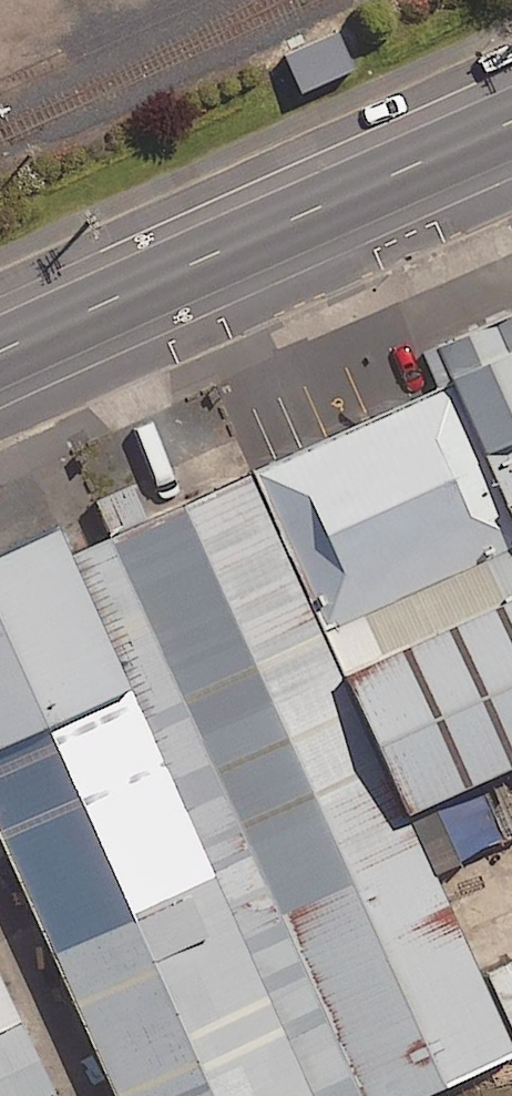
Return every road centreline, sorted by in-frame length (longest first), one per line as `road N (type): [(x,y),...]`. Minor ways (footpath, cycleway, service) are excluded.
road 1 (unclassified): [(511,117),(0,350)]

